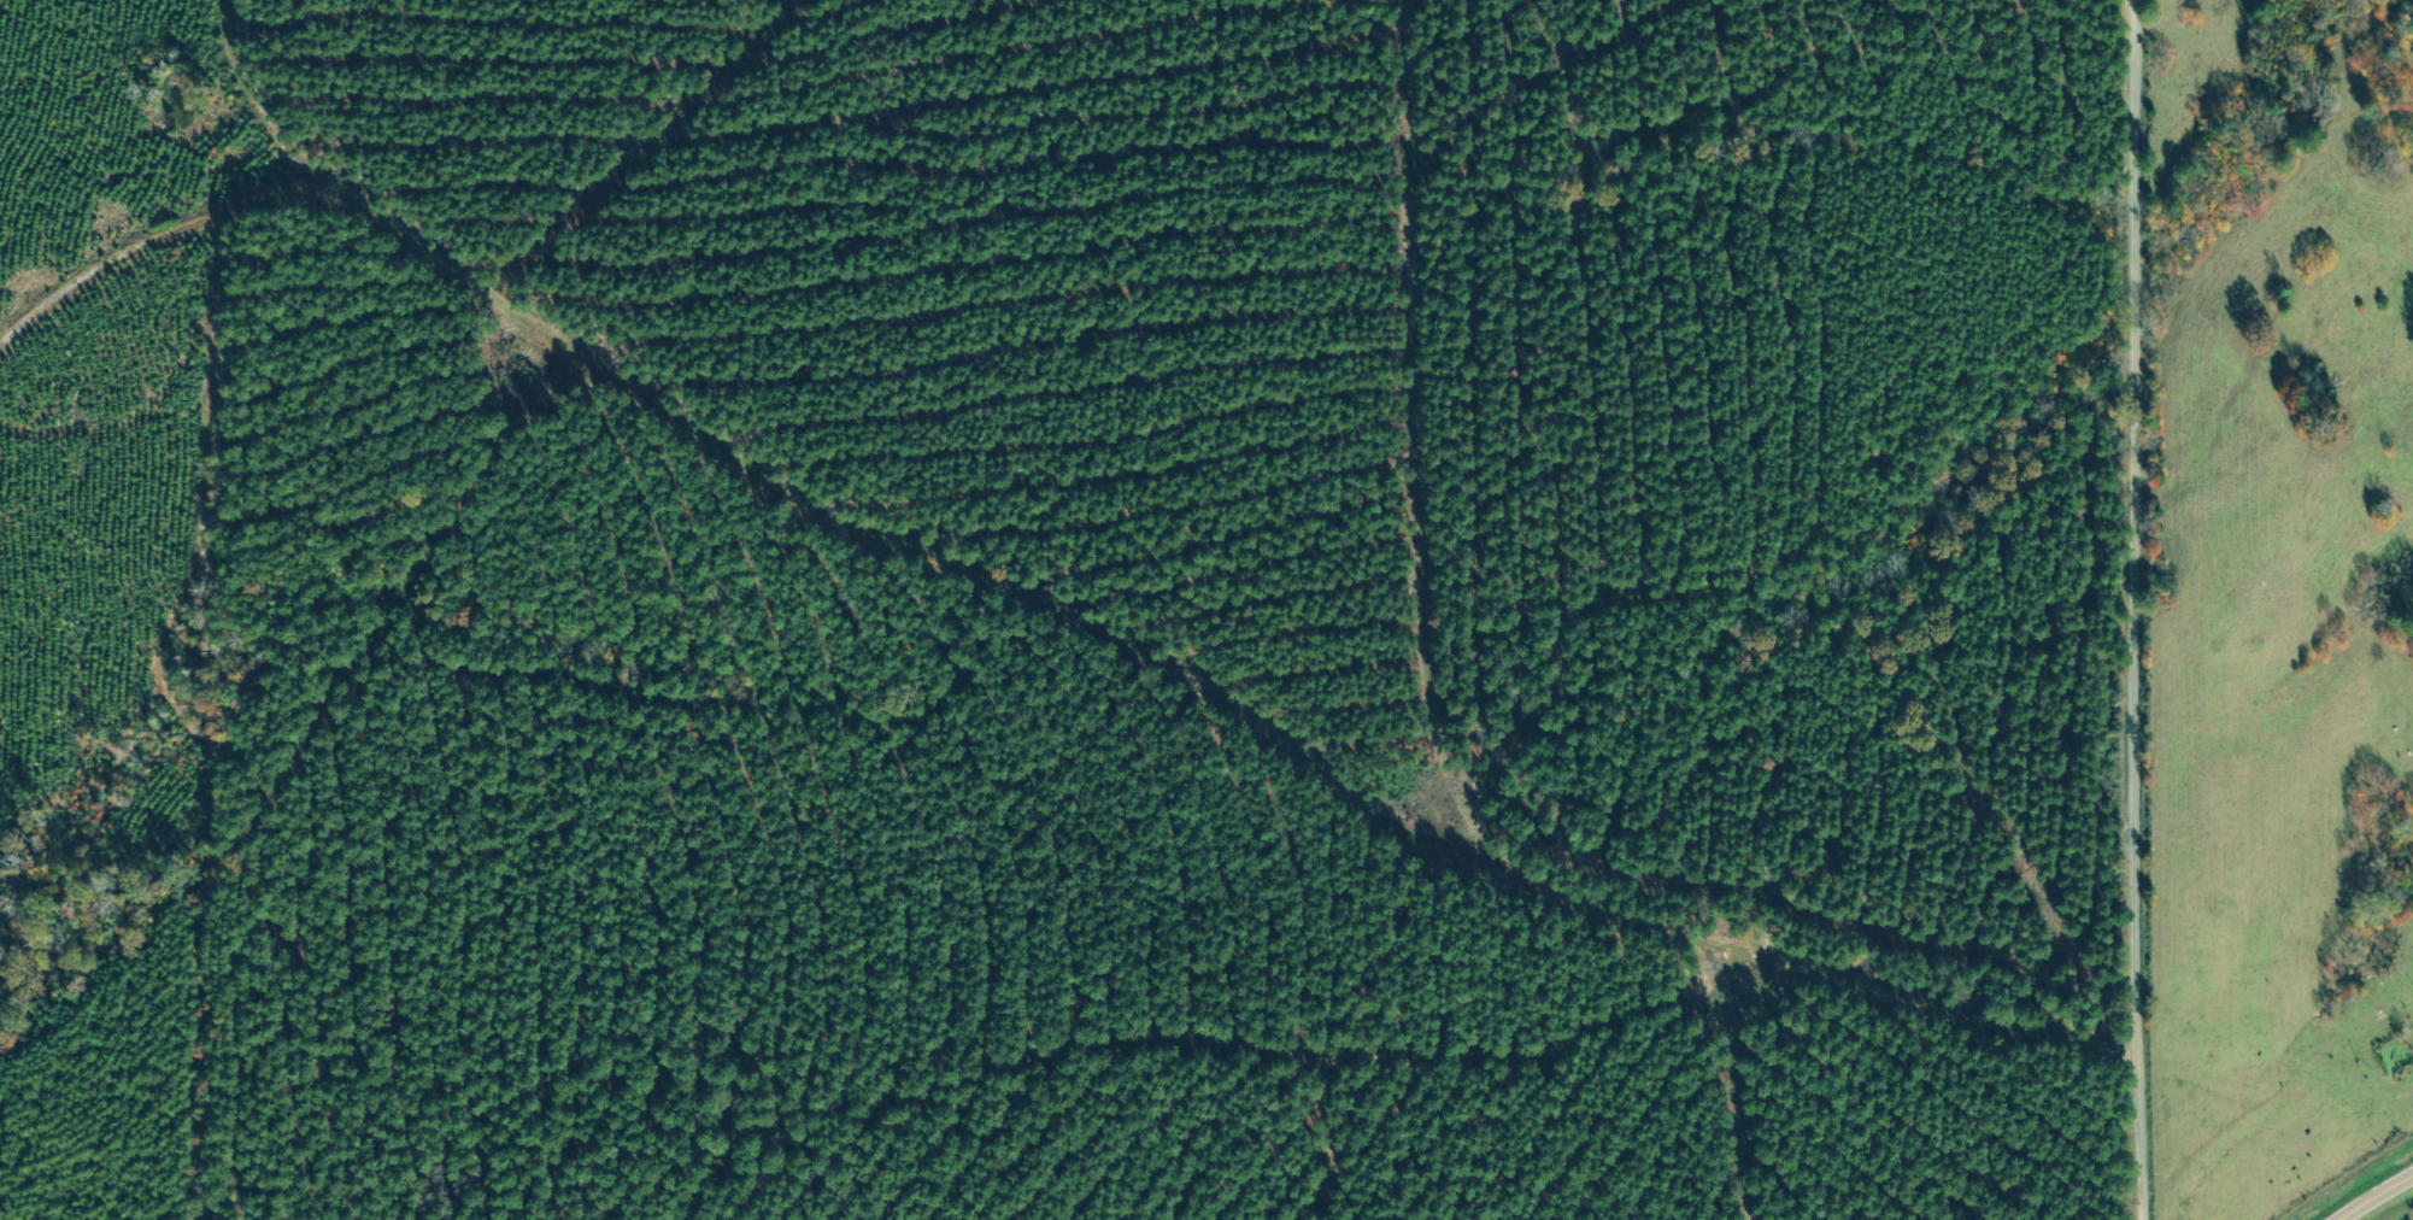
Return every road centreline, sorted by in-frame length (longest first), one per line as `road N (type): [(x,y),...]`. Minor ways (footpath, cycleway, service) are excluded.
road 1 (residential): [(2146,1219),(2118,16),(2104,0)]

